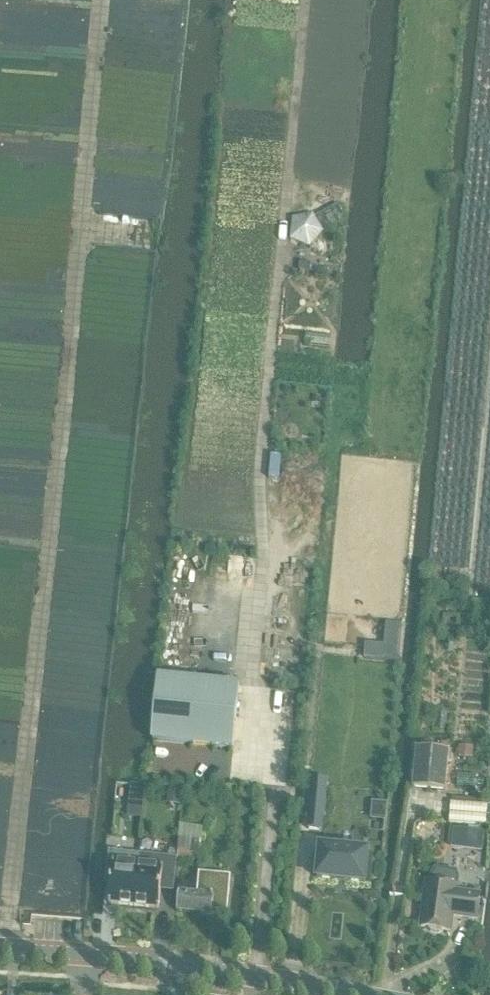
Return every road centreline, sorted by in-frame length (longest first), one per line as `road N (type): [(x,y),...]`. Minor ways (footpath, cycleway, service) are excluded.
road 1 (track): [(259,598),(279,203),(305,0)]
road 2 (tertiary): [(0,951),(150,962),(365,994)]

